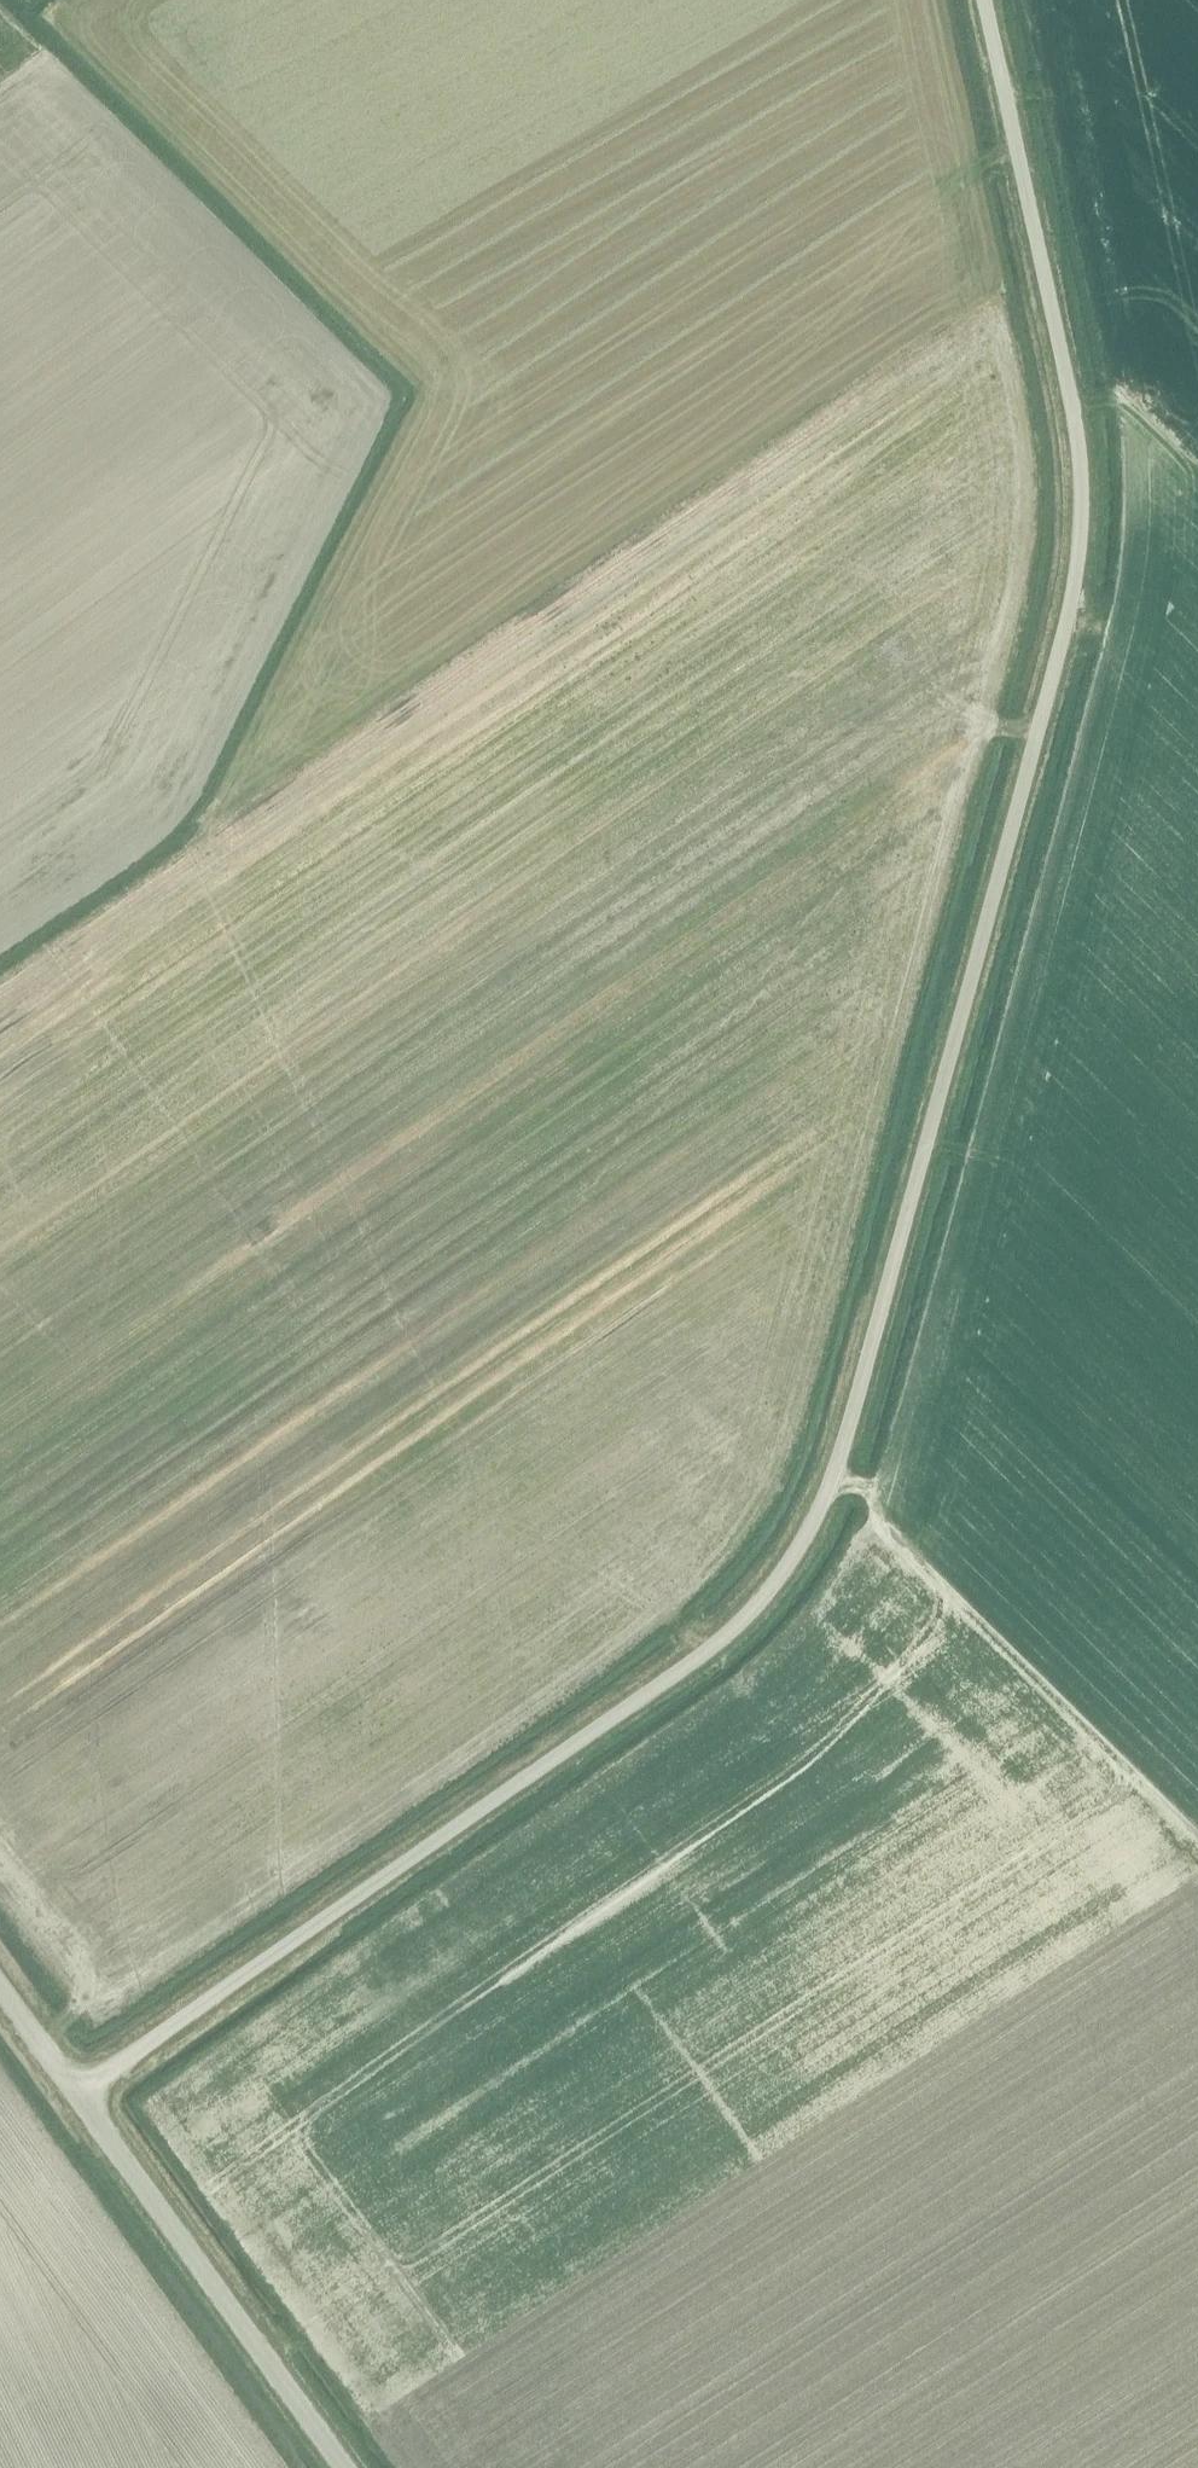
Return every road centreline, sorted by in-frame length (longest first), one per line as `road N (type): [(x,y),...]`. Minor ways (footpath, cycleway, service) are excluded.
road 1 (unclassified): [(75,2089),(328,1925),(769,1607),(815,1531),(1070,645),(1088,539),(1082,466),(986,0)]
road 2 (tertiary): [(351,2467),(75,2089)]
road 3 (tertiary): [(75,2089),(0,1990)]

